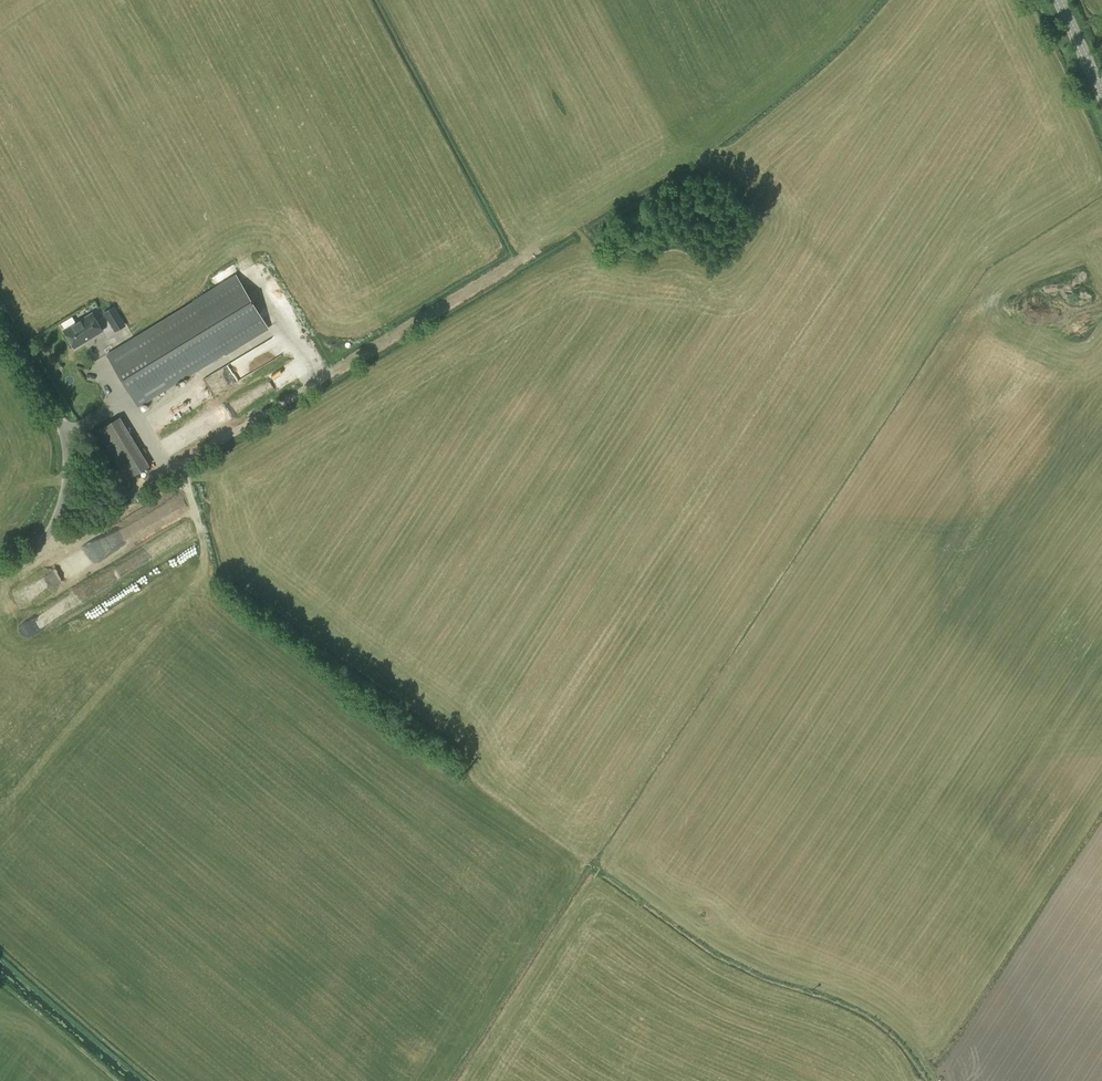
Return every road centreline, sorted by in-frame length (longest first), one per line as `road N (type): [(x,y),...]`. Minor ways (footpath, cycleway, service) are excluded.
road 1 (unclassified): [(0,573),(35,551),(53,525),(68,458),(61,425),(0,322)]

